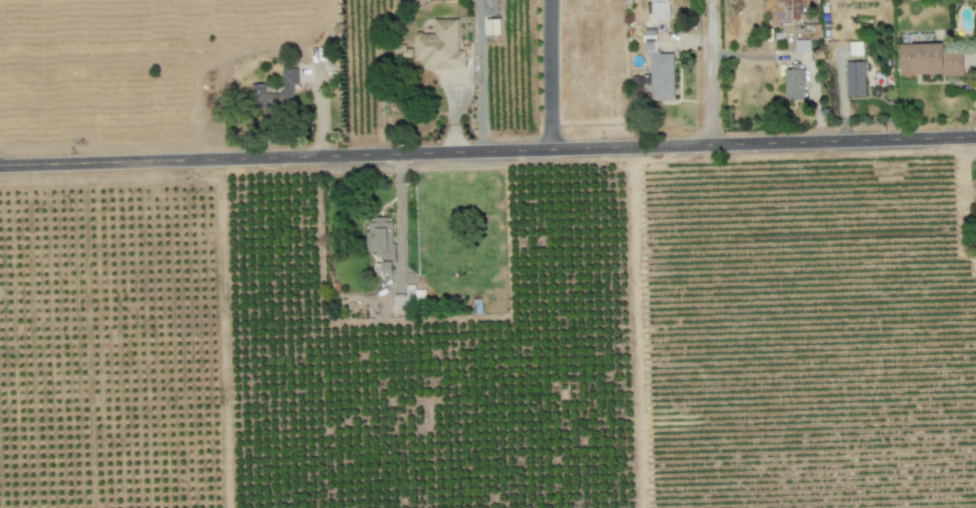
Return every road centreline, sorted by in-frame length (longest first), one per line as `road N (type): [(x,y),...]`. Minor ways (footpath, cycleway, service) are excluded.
road 1 (tertiary): [(0,160),(975,136)]

